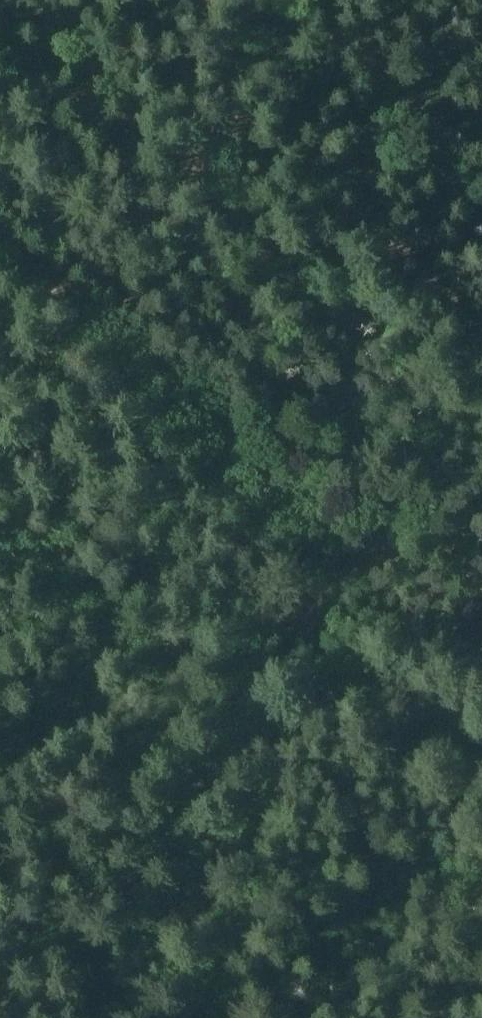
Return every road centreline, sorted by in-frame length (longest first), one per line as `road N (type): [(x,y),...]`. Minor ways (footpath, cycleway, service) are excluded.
road 1 (track): [(263,1017),(432,615)]
road 2 (track): [(432,615),(142,366)]
road 3 (track): [(142,366),(0,248)]

